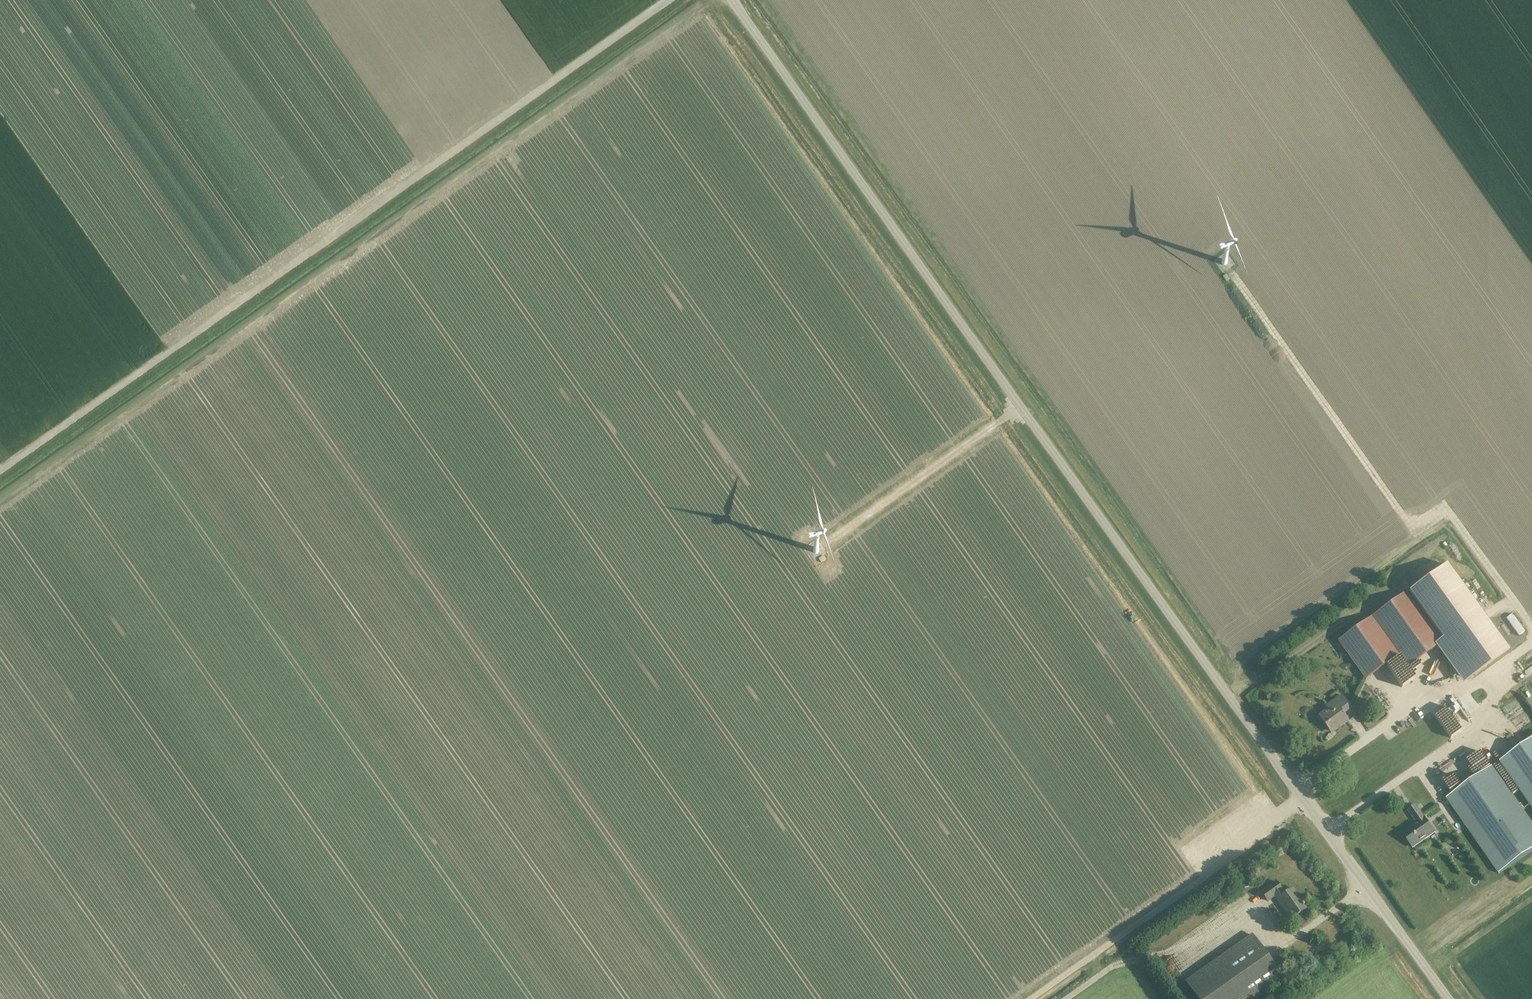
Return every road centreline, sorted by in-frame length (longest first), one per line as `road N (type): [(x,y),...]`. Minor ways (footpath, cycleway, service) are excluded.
road 1 (unclassified): [(1452,998),(905,256),(732,0)]

